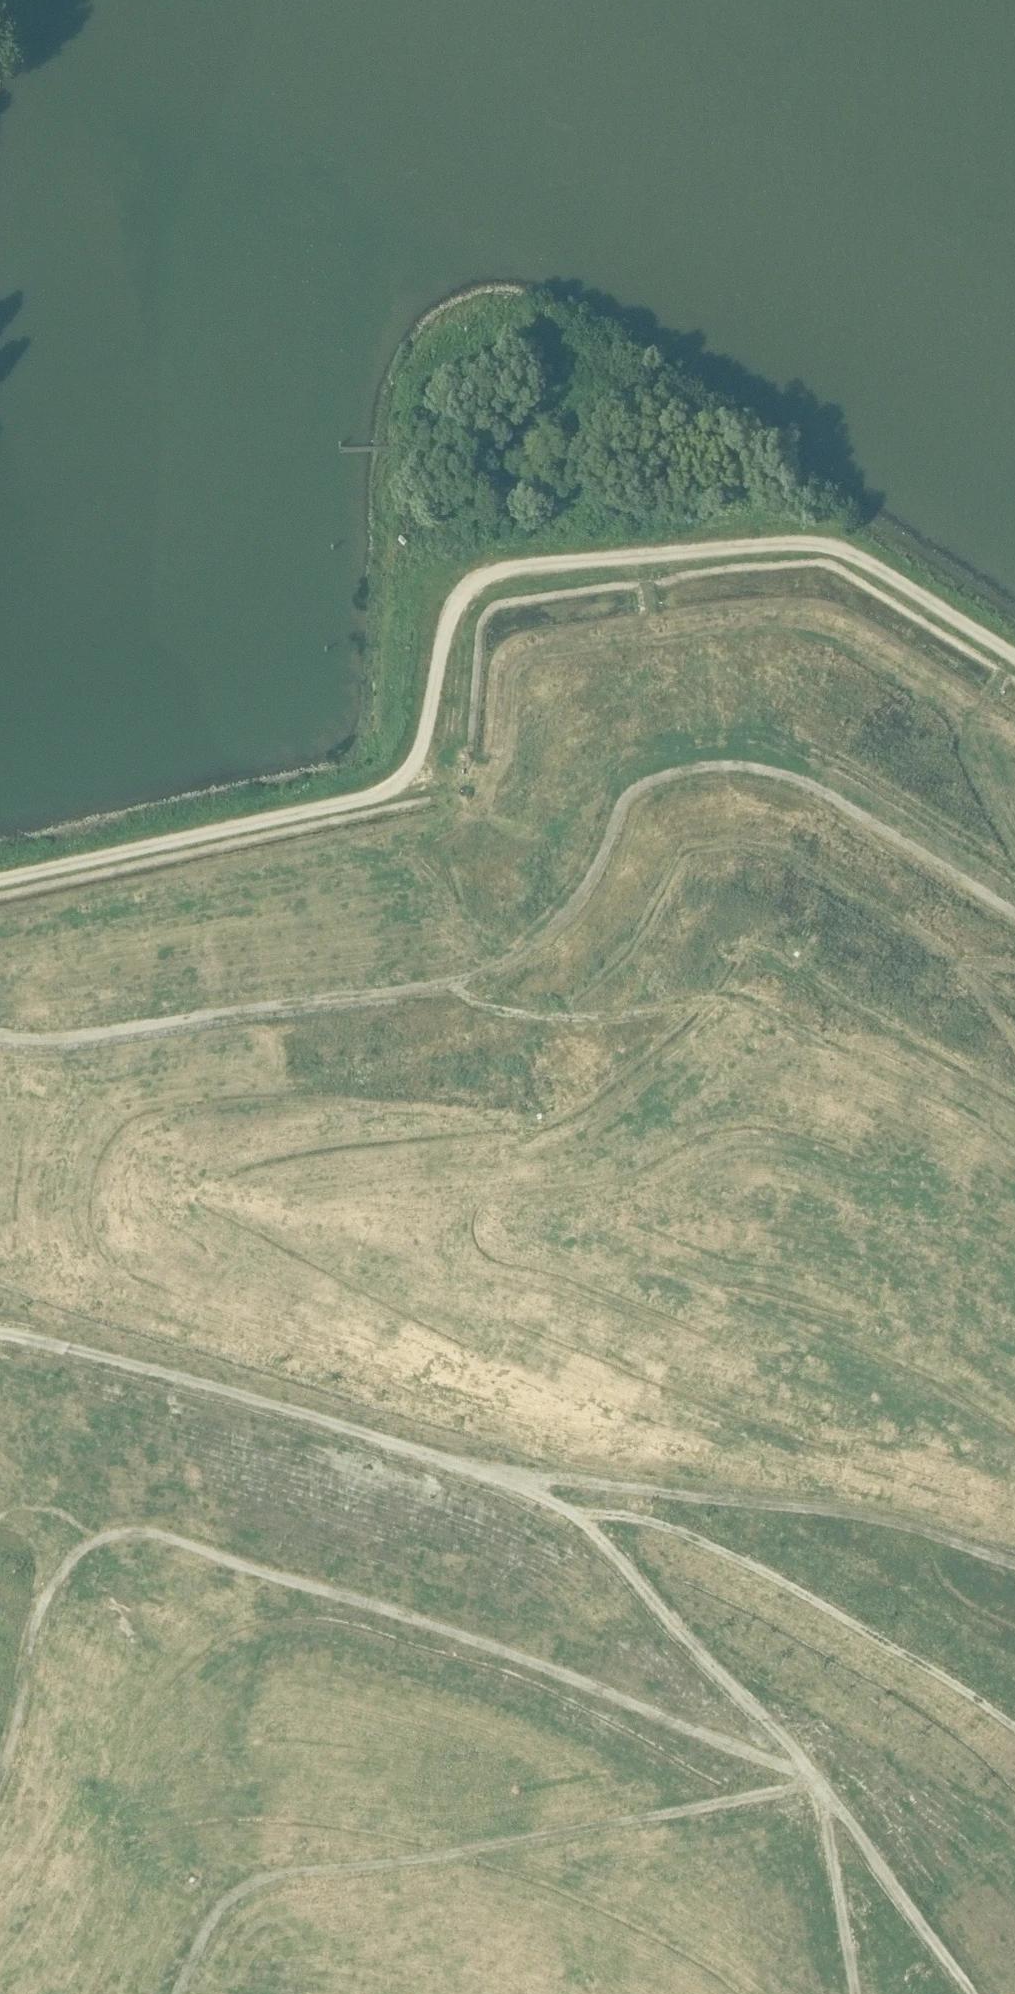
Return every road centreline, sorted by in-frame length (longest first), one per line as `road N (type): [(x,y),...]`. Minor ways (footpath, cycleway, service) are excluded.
road 1 (track): [(0,1037),(65,1037),(456,986),(548,937),(596,879),(628,799),(705,769),(766,774),(826,796),(1014,919)]
road 2 (track): [(1014,1727),(874,1633),(705,1541),(632,1520),(577,1517),(467,1471),(87,1356),(0,1339)]
road 3 (track): [(0,1783),(44,1592),(96,1541),(131,1533),(378,1606),(822,1786)]
road 4 (track): [(822,1786),(423,1864),(287,1874),(239,1892),(206,1926),(169,1993)]
road 5 (track): [(972,1993),(822,1786),(577,1517)]
road 6 (track): [(467,1471),(855,1512),(1014,1561)]

